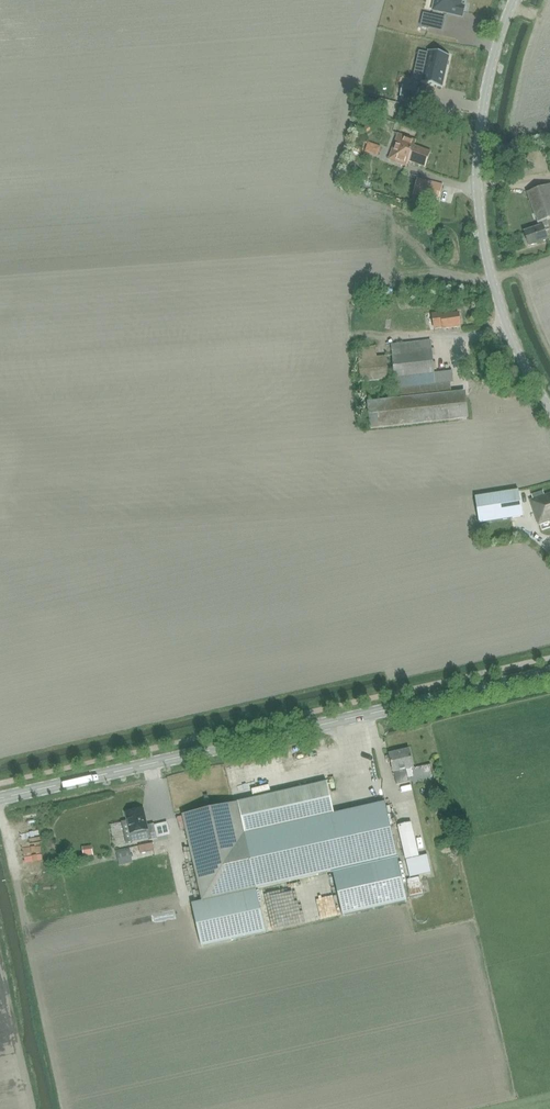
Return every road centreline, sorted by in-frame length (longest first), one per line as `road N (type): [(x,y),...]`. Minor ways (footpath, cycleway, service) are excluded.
road 1 (tertiary): [(0,800),(549,671)]
road 2 (unclassified): [(549,407),(509,330),(484,225),(482,126),(511,0)]

